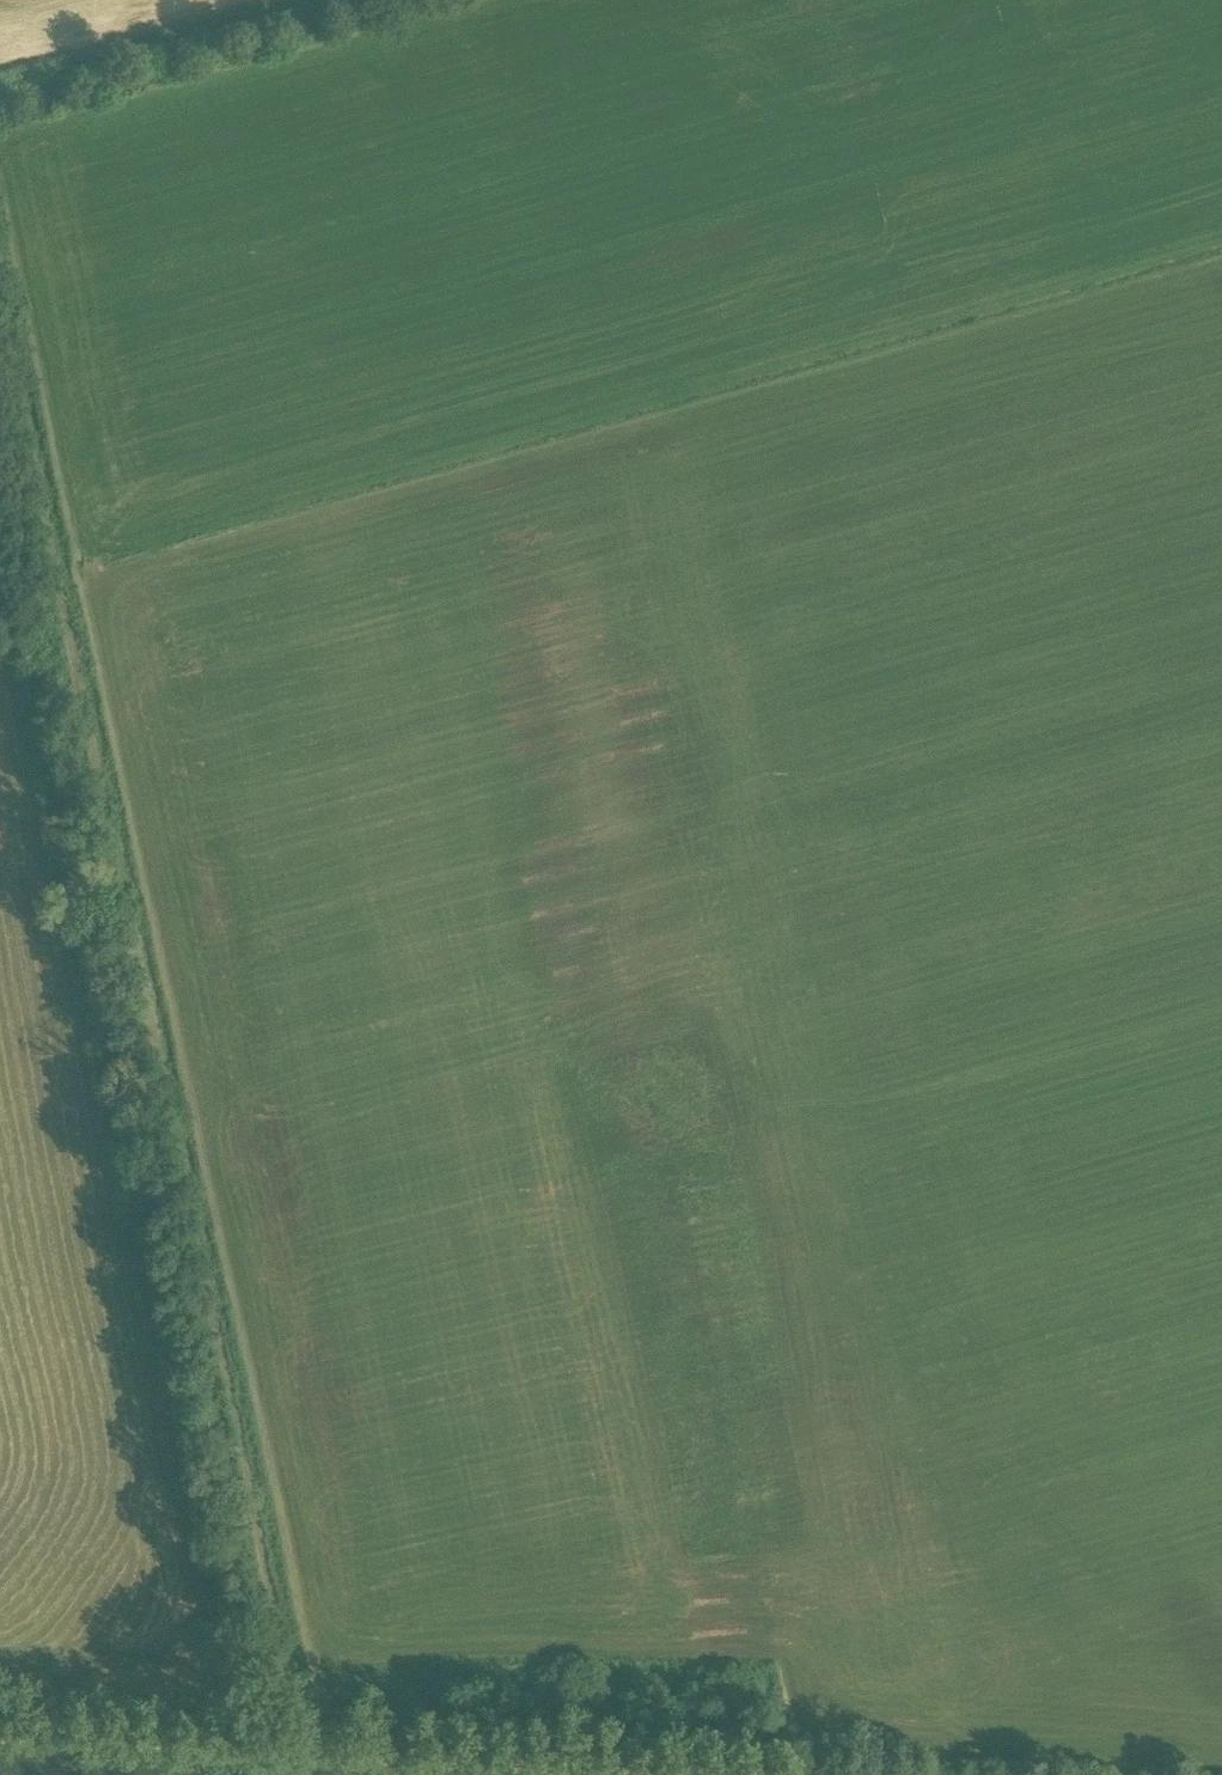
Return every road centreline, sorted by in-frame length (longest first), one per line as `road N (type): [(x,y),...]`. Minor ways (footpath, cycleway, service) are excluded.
road 1 (track): [(0,1729),(740,1774)]

